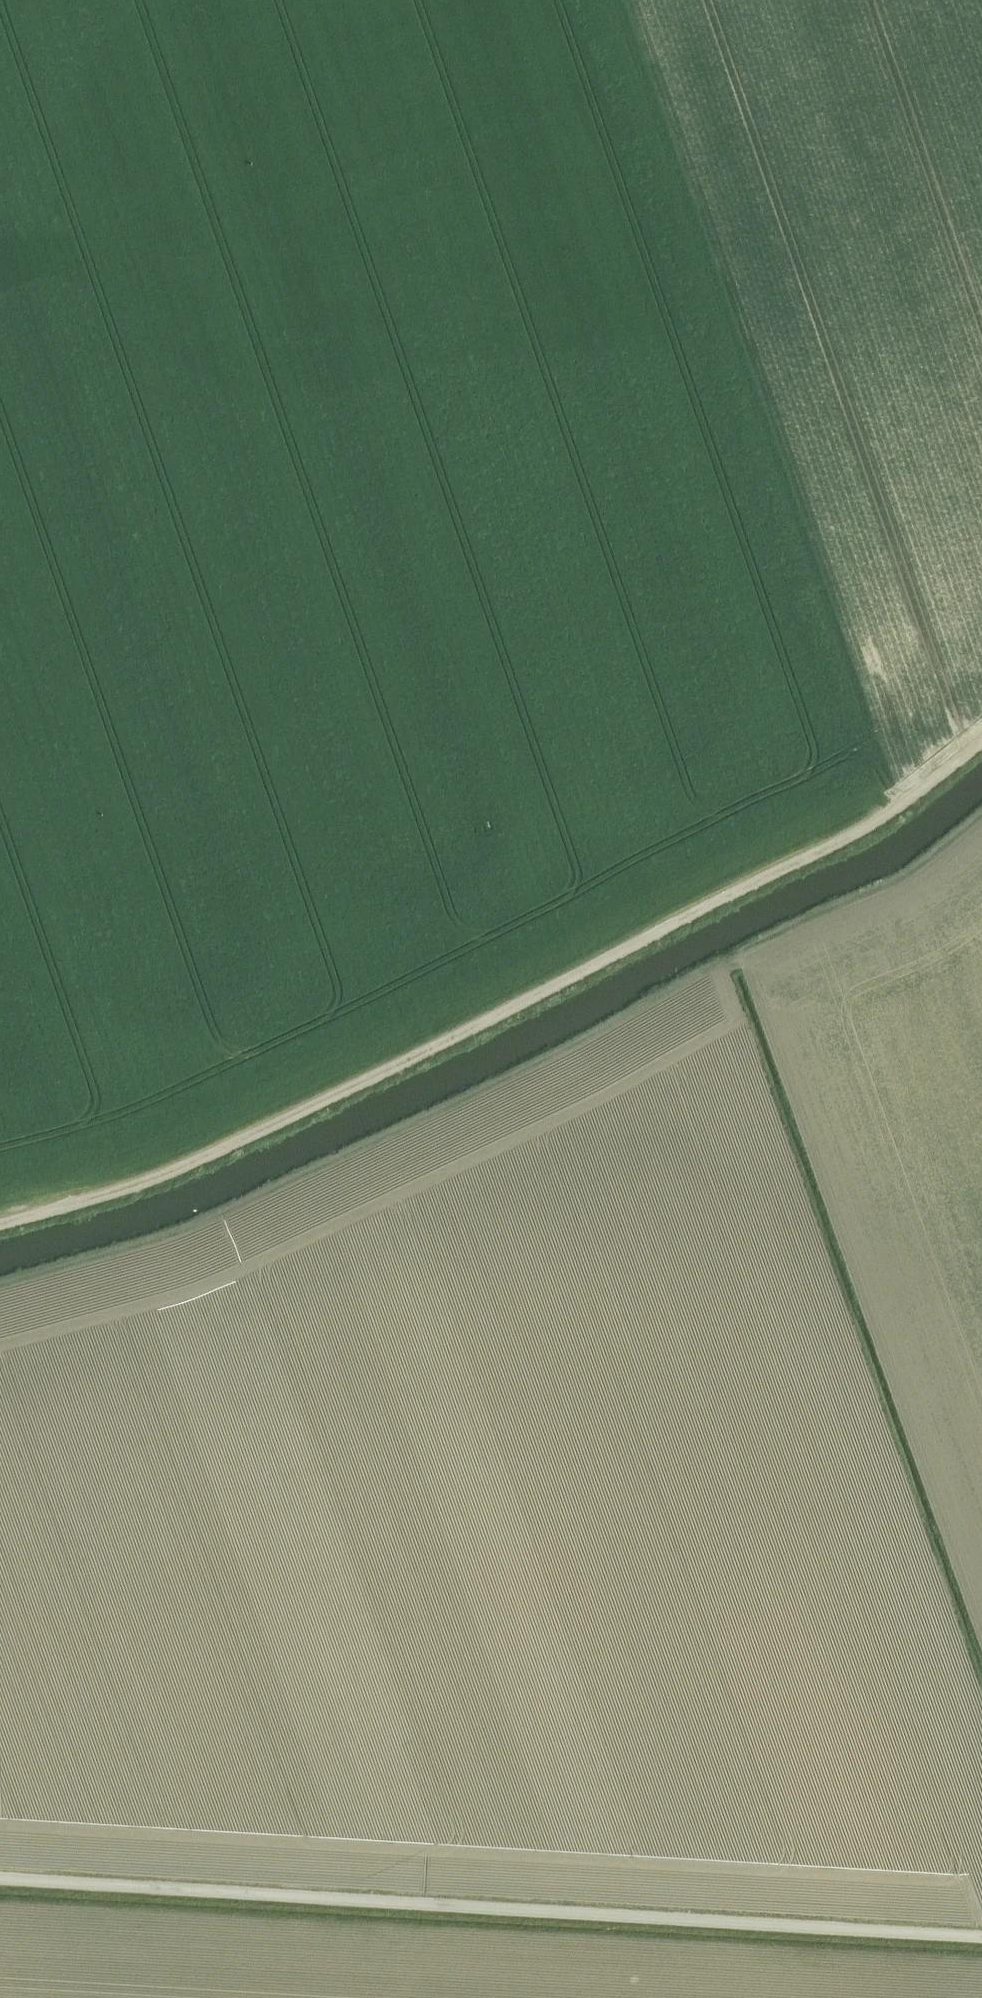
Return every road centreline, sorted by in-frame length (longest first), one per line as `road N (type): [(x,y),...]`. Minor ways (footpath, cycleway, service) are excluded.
road 1 (unclassified): [(981,1931),(0,1868)]

